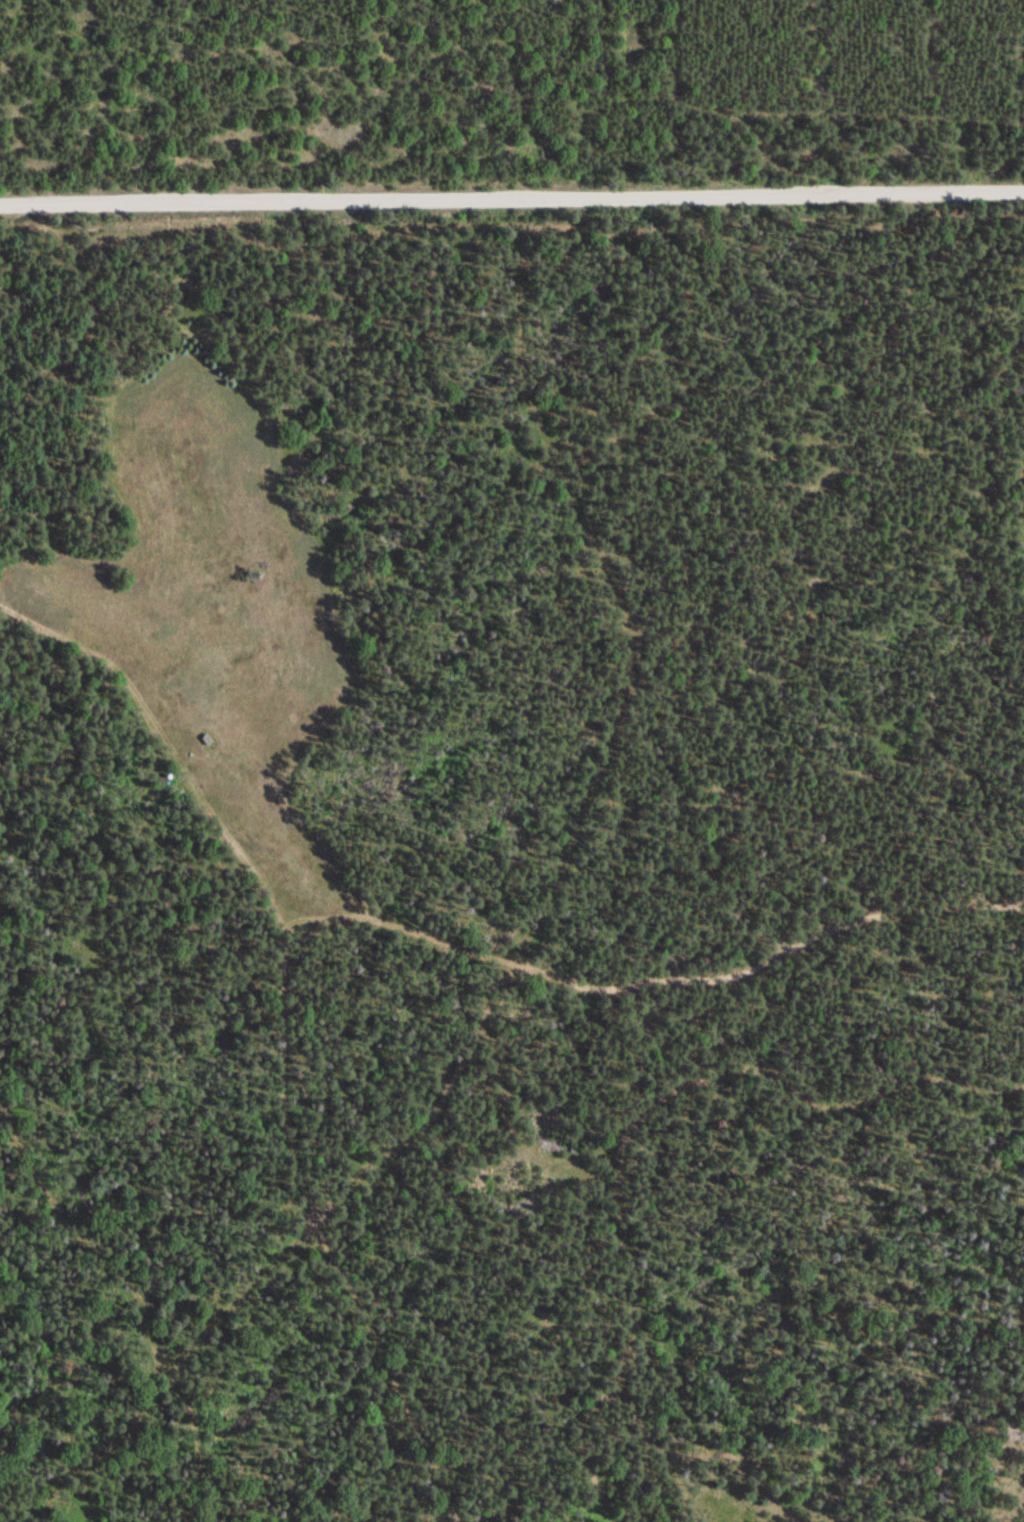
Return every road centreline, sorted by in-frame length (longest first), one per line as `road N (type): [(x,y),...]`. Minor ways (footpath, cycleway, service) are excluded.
road 1 (track): [(460,1521),(317,1214),(300,1156),(291,946),(259,914),(223,827),(151,713),(0,611)]
road 2 (residential): [(1023,192),(0,204)]
road 3 (track): [(509,961),(463,1066),(431,1116),(317,1214)]

